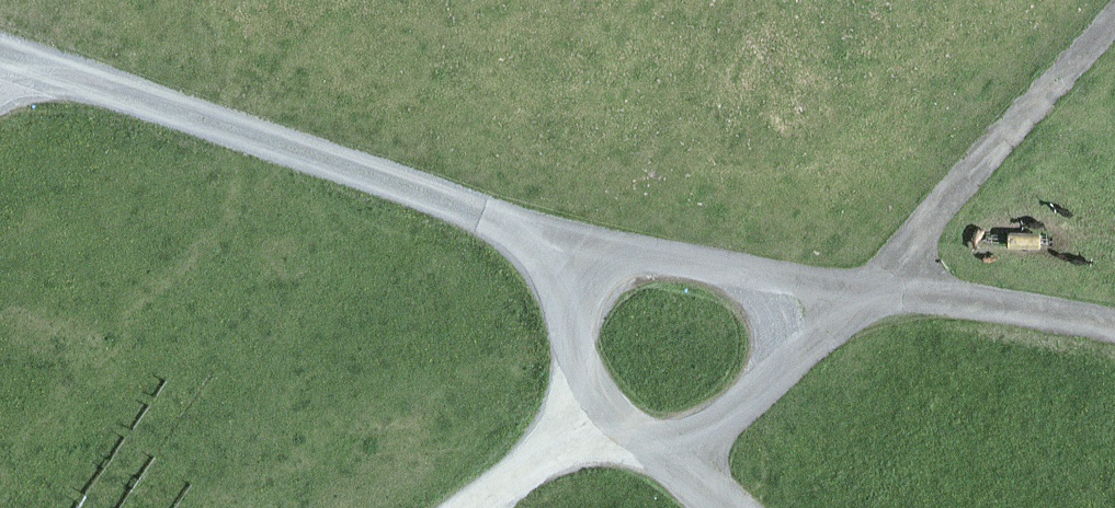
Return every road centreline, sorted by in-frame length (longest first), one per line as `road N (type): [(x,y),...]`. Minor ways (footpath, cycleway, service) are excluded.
road 1 (track): [(0,52),(544,229),(875,290),(1114,317)]
road 2 (track): [(456,507),(595,413),(678,470),(875,290),(1114,29)]
road 3 (track): [(544,229),(595,413)]

